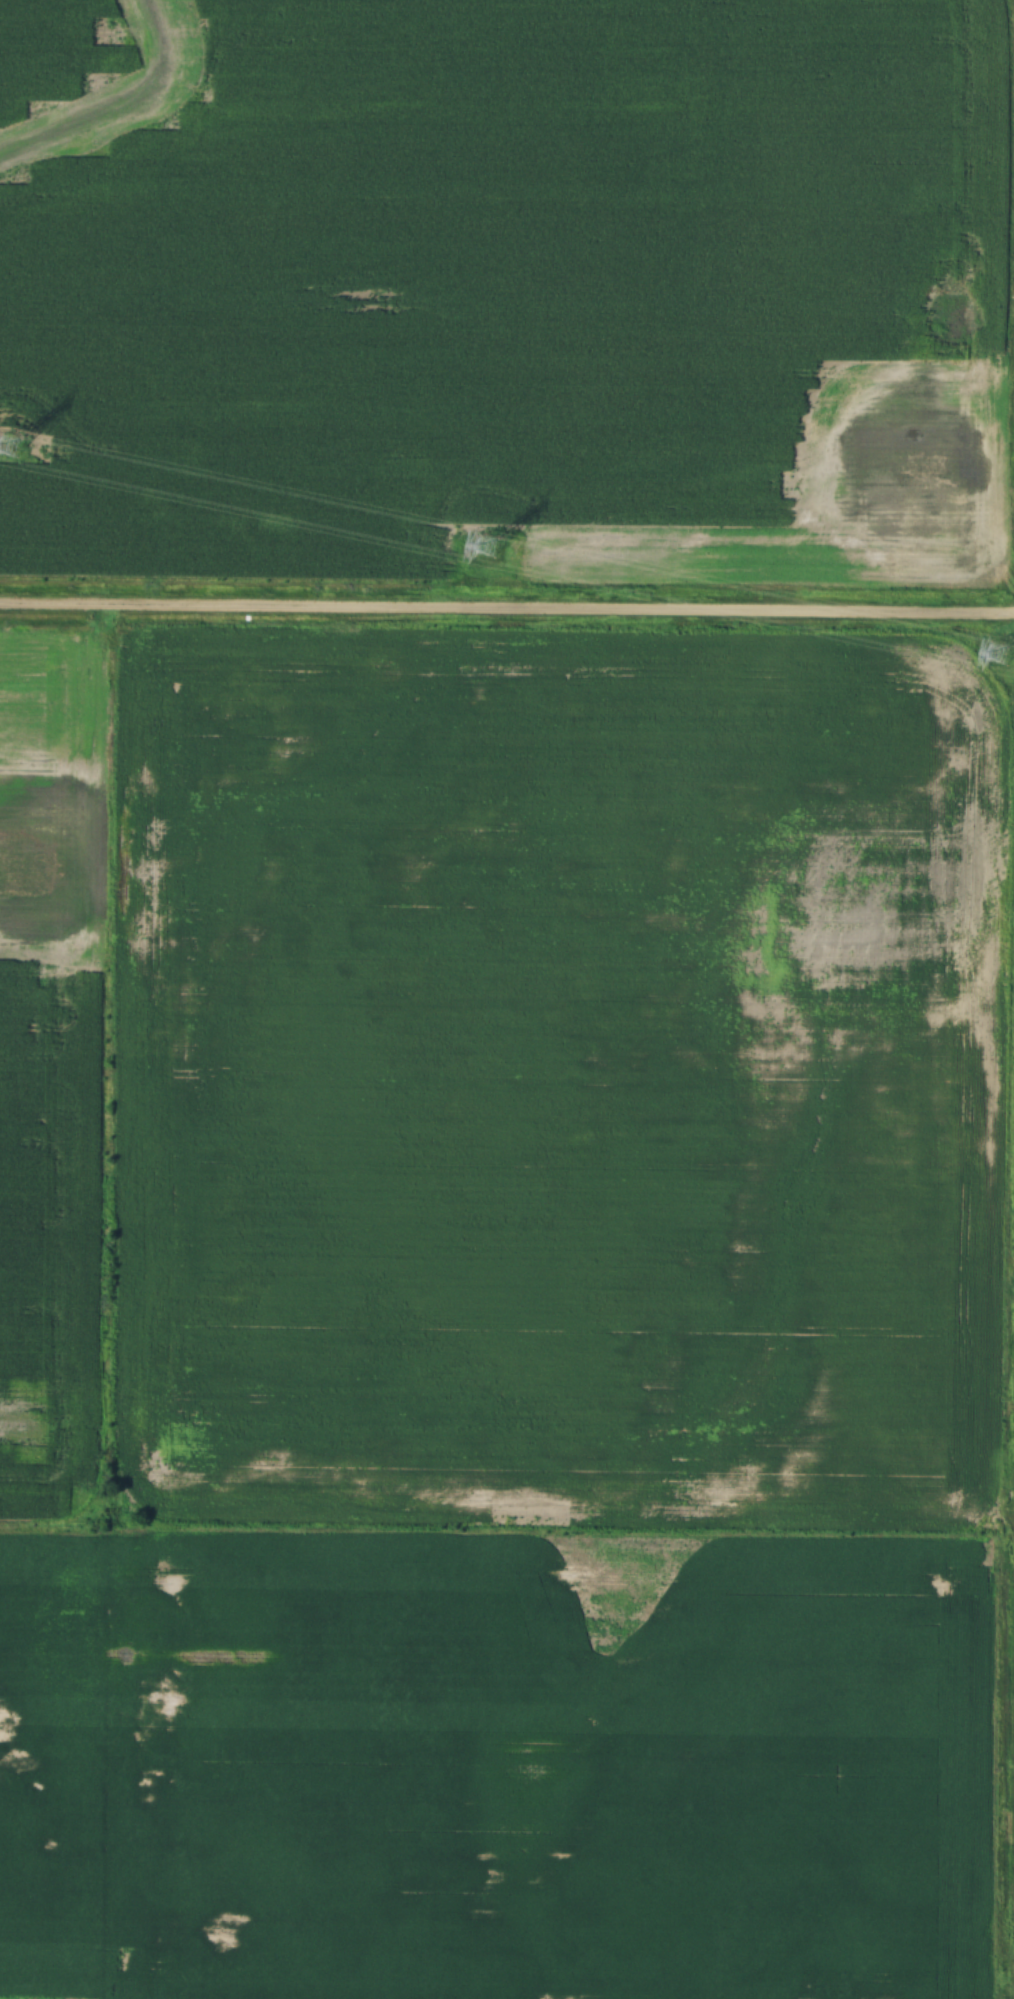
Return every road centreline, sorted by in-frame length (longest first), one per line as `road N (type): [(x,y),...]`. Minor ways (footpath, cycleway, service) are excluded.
road 1 (residential): [(1013,620),(0,610)]

